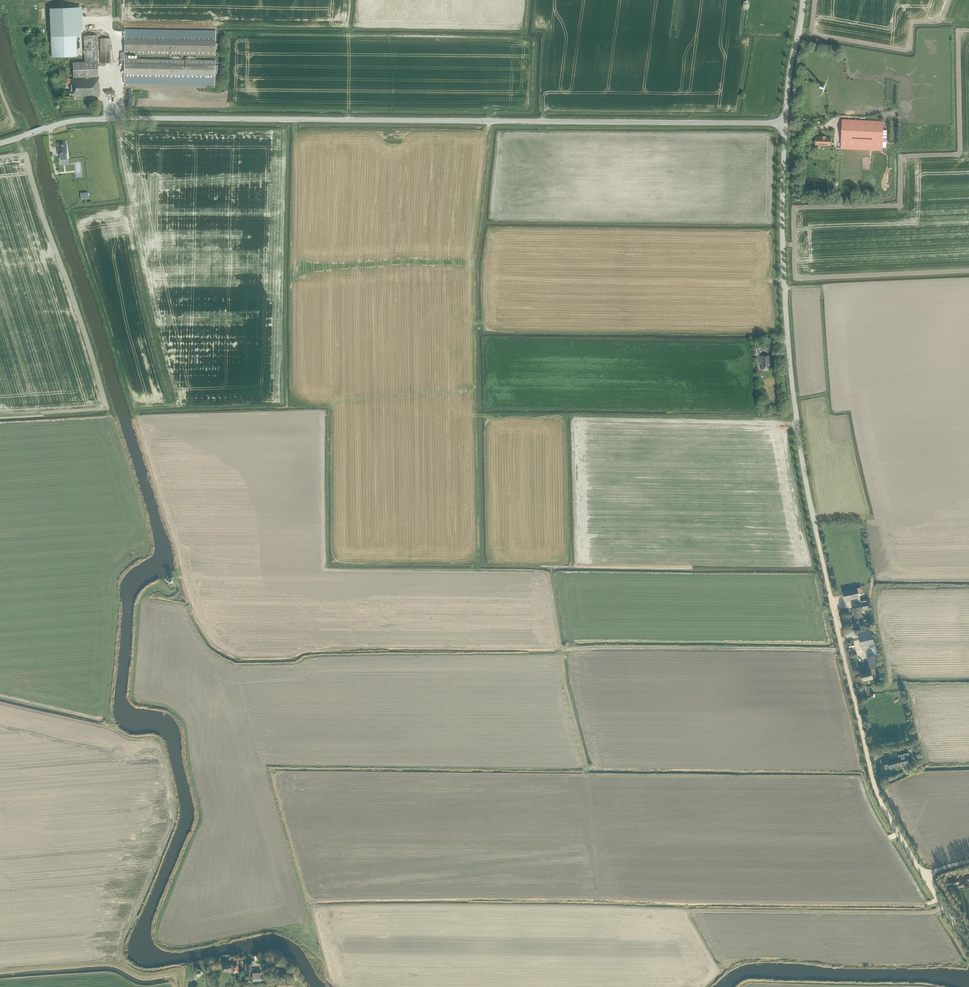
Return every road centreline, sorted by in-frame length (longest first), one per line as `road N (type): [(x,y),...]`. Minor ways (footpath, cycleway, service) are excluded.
road 1 (tertiary): [(924,877),(876,792),(807,486),(785,293),(785,124)]
road 2 (unclassified): [(785,124),(137,118),(46,128)]
road 3 (track): [(185,986),(182,971),(141,975),(111,962),(0,971)]
road 4 (tertiary): [(785,124),(803,0)]

